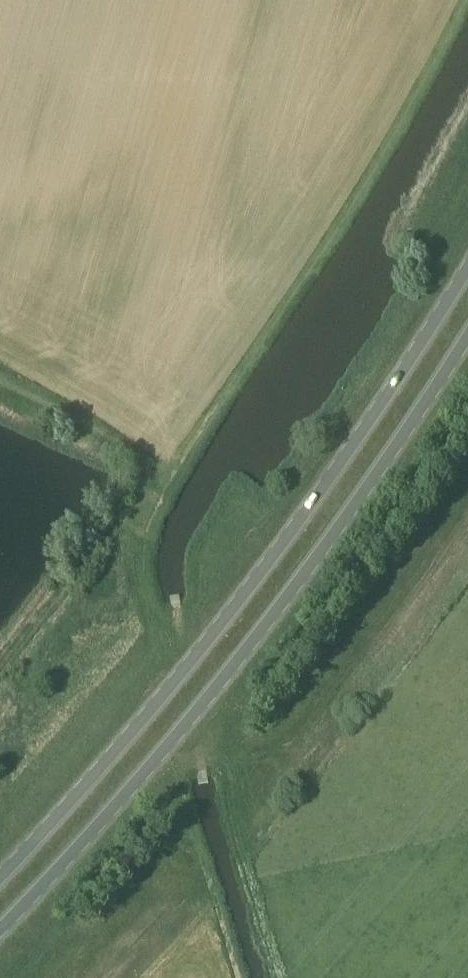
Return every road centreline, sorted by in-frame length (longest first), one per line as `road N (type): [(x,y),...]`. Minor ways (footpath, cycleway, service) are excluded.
road 1 (primary): [(467,269),(255,580),(0,878)]
road 2 (primary): [(0,931),(224,678),(344,521),(467,336)]

